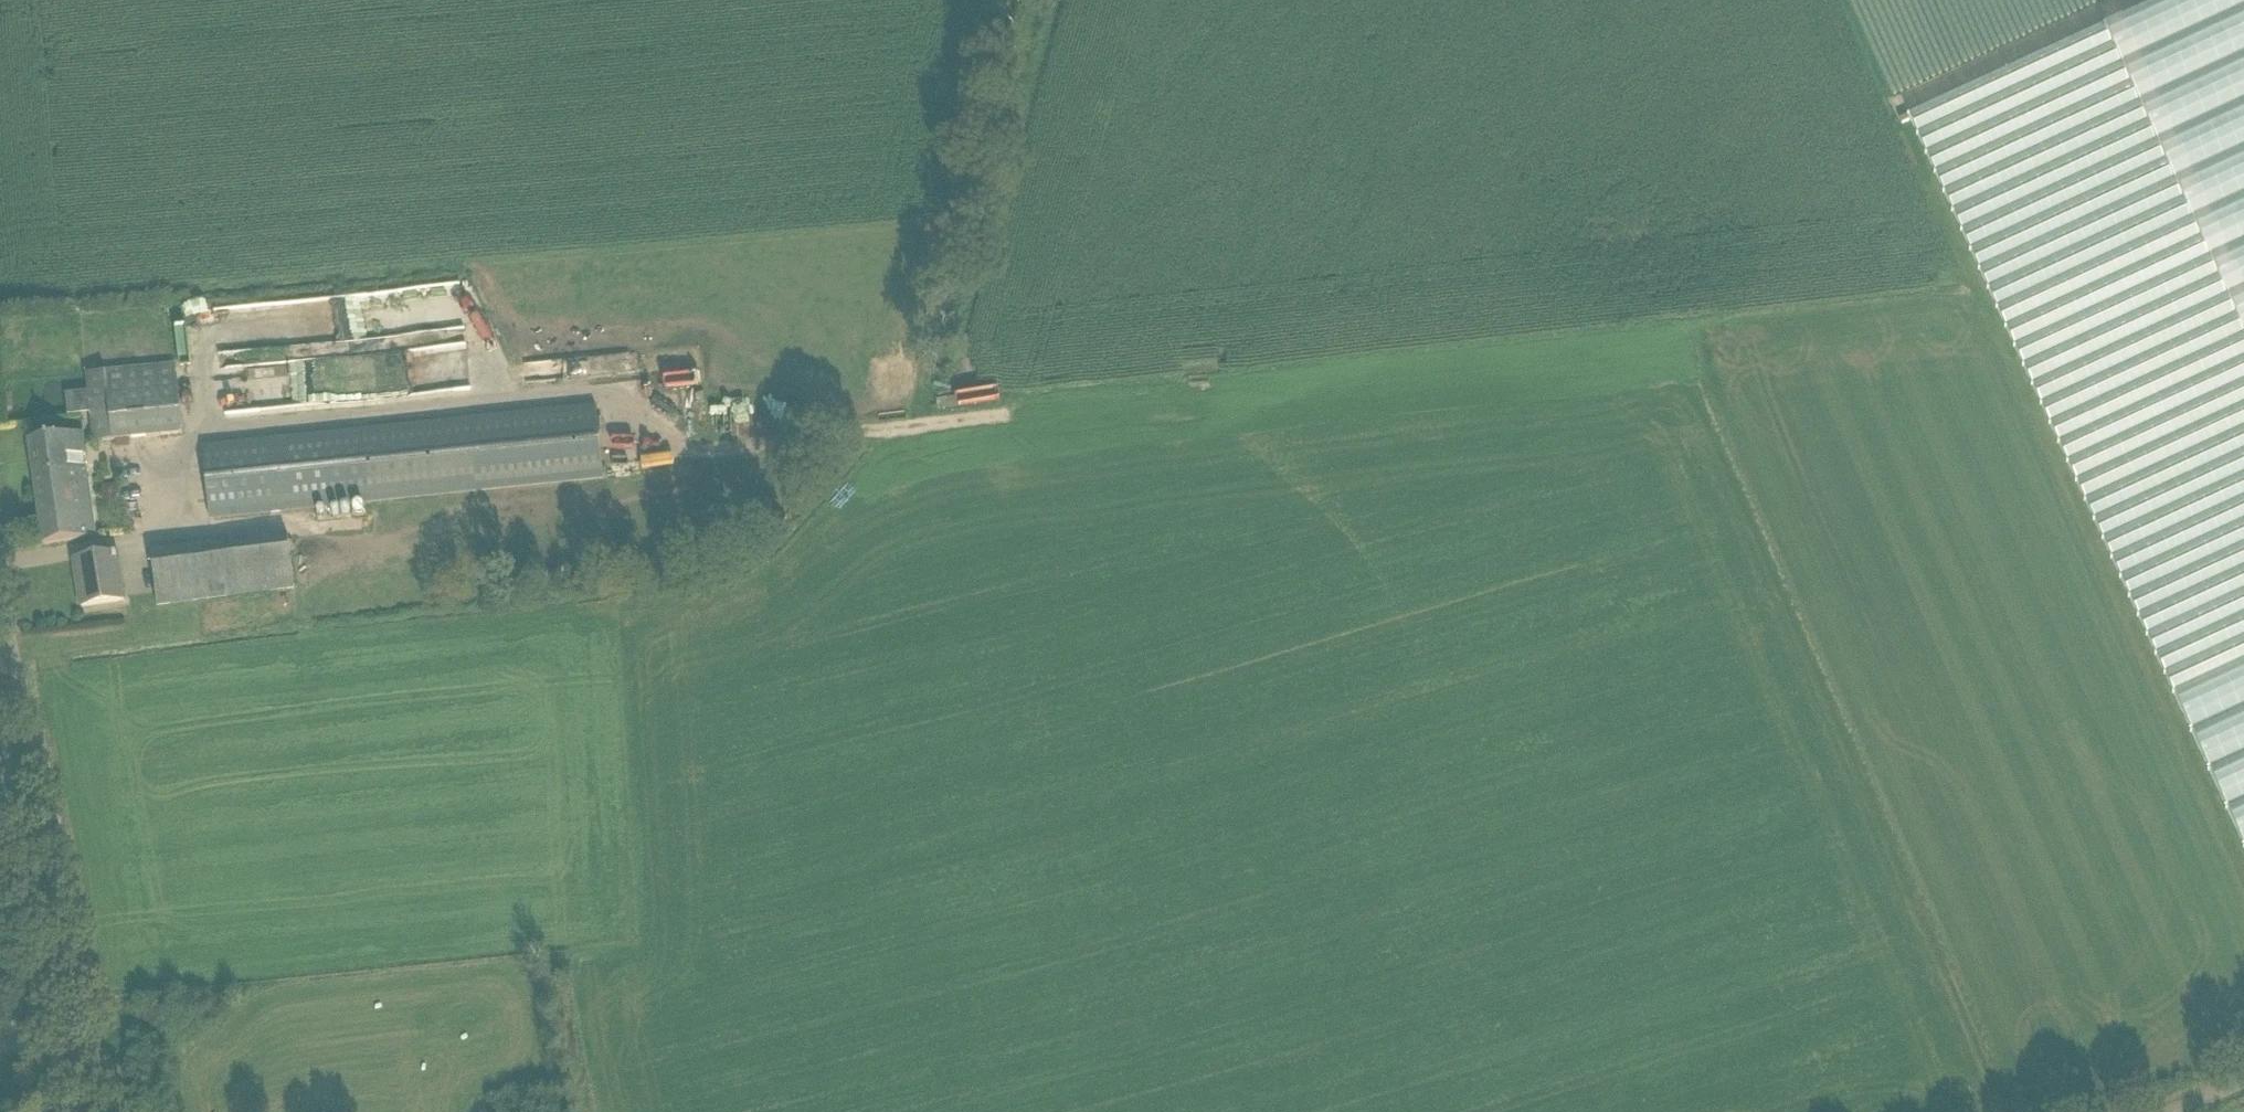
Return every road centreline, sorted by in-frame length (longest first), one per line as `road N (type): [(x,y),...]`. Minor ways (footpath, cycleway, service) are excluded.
road 1 (tertiary): [(74,1111),(0,755)]

